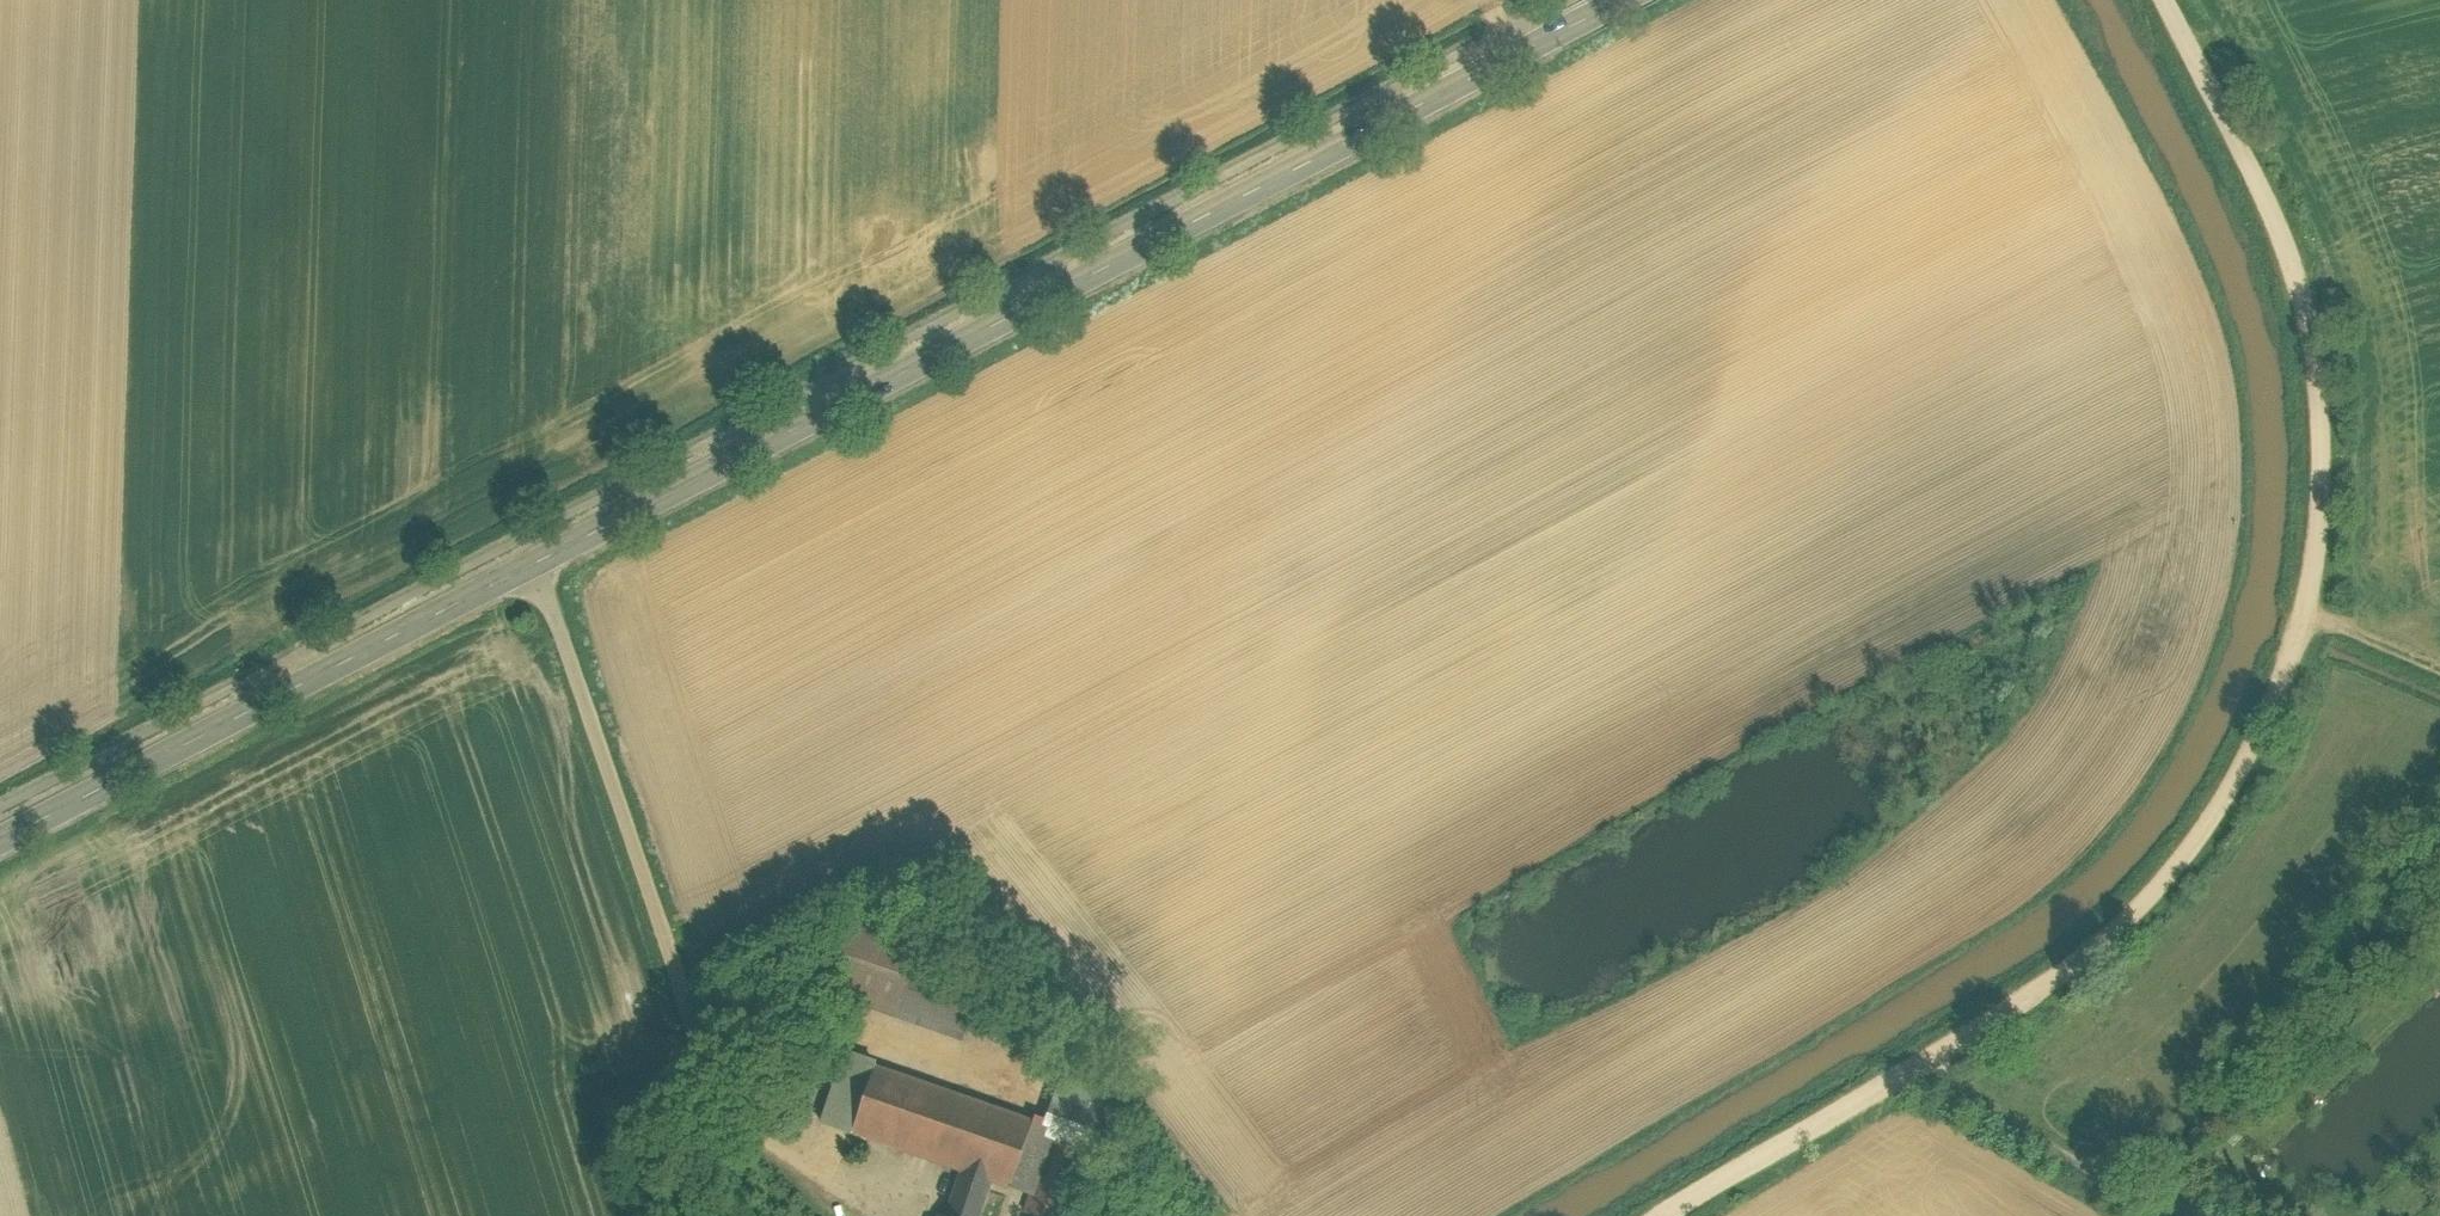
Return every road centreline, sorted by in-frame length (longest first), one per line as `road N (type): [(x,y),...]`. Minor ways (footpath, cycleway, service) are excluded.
road 1 (tertiary): [(0,842),(1626,0)]
road 2 (track): [(2165,0),(2280,221),(2311,310),(2328,417),(2327,530),(2286,689),(2253,769),(2195,856),(2100,956),(2027,1012),(1677,1215)]
road 3 (track): [(2309,616),(2439,665)]

